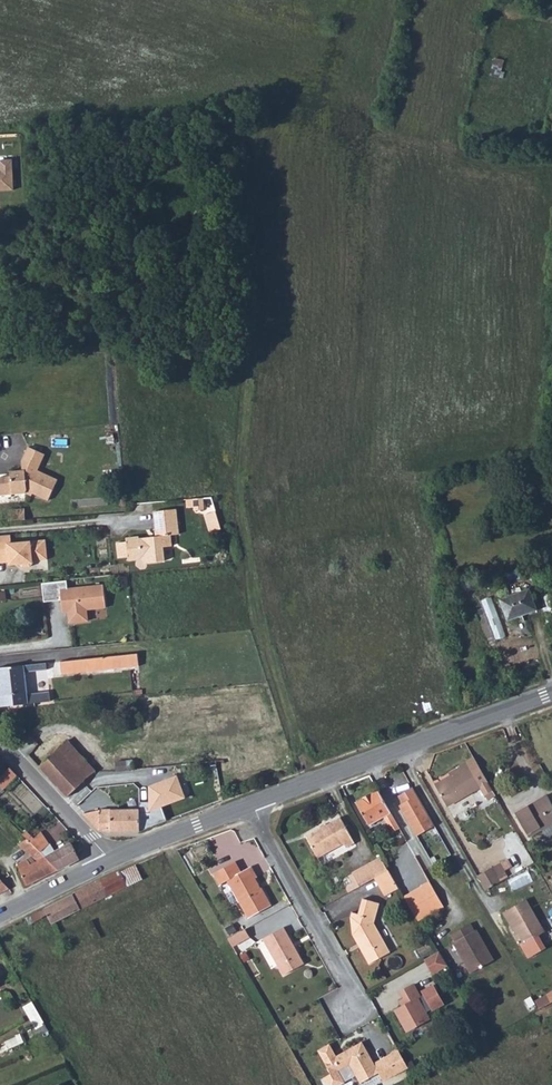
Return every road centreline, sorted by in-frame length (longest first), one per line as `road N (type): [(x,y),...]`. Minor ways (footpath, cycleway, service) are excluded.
road 1 (track): [(0,210),(77,201),(306,110)]
road 2 (secondary): [(551,691),(254,802)]
road 3 (residential): [(254,802),(375,1021)]
road 4 (residential): [(109,862),(0,741)]
road 5 (secondary): [(254,802),(109,862)]
road 6 (secondary): [(109,862),(0,915)]

